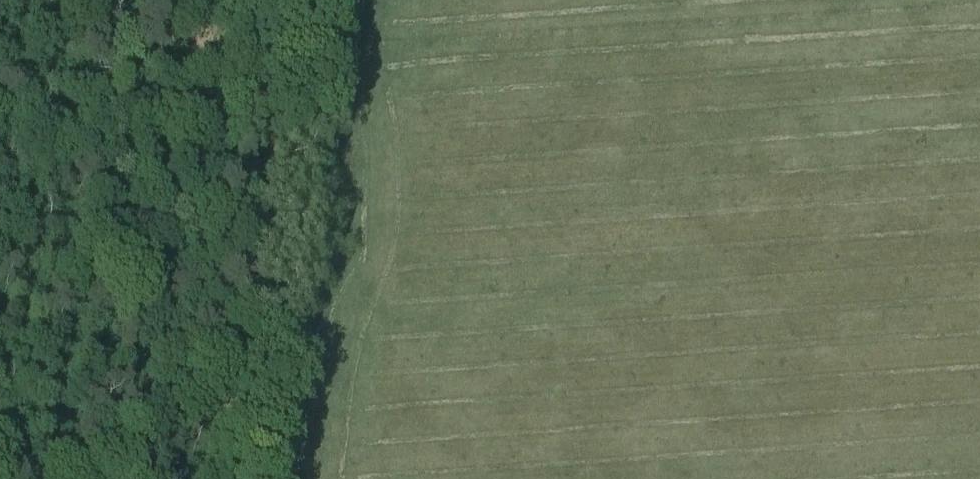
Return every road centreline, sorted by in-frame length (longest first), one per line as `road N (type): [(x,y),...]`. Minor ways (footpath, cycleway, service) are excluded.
road 1 (track): [(292,0),(221,478)]

